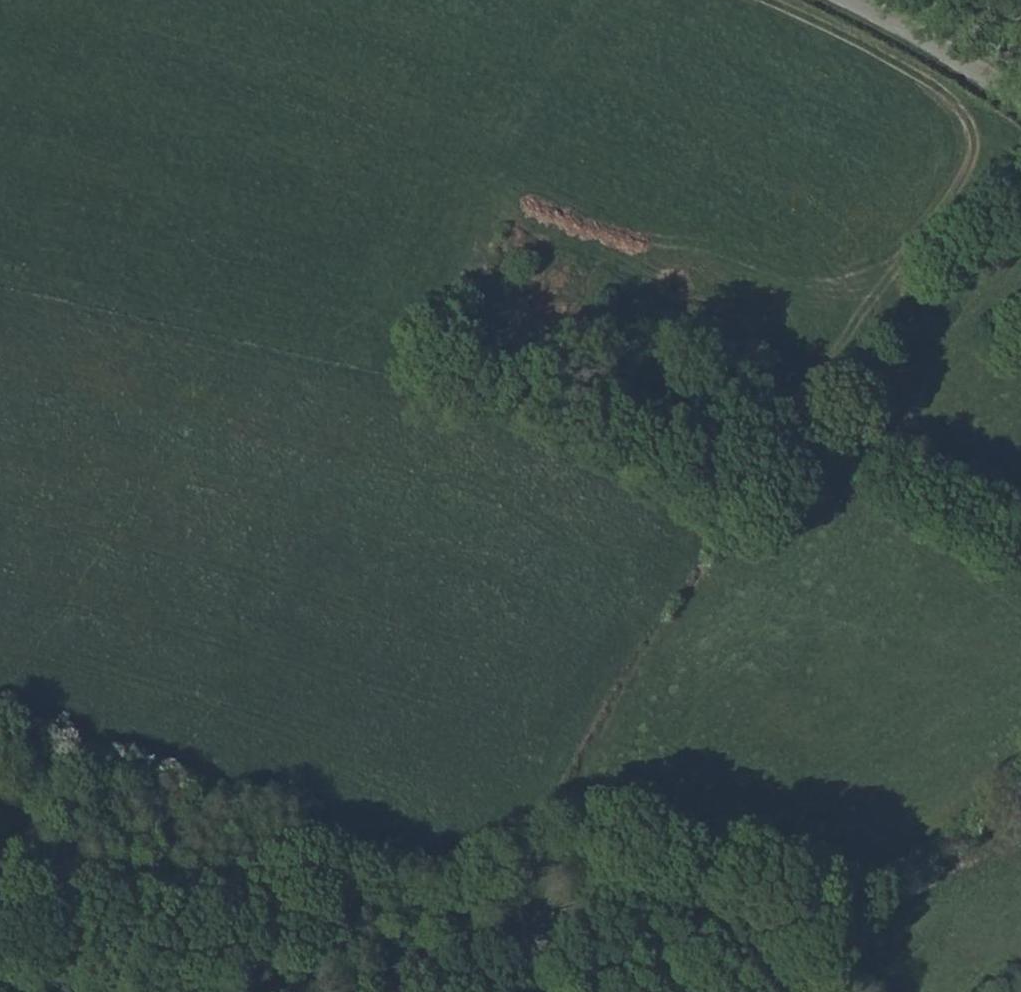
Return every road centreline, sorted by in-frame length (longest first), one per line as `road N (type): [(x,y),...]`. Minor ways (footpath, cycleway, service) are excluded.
road 1 (unclassified): [(1020,92),(975,61),(849,0)]

